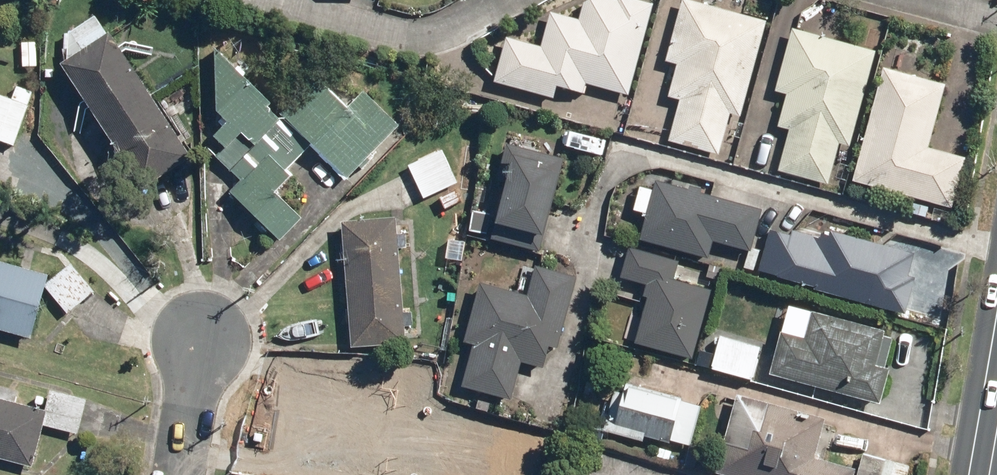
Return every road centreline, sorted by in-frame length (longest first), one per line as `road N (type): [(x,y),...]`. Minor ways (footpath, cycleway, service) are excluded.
road 1 (residential): [(508,0),(418,42),(256,0)]
road 2 (residential): [(204,345),(182,474)]

